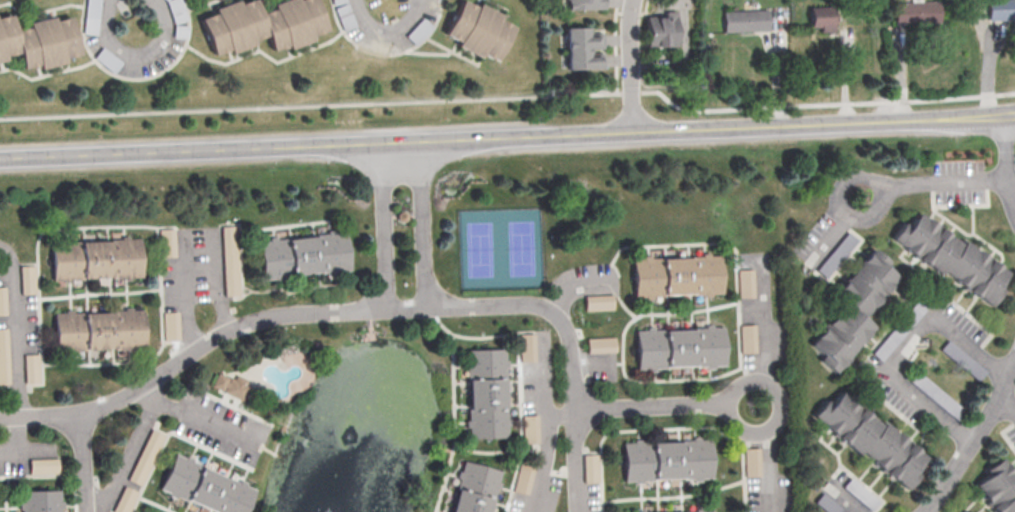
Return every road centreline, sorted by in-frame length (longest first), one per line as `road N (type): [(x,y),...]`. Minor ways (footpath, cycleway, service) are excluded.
road 1 (tertiary): [(1014,114),(0,161)]
road 2 (residential): [(573,411),(559,318),(535,305),(495,304),(270,317),(106,405),(0,416)]
road 3 (residential): [(573,411),(757,409)]
road 4 (residential): [(1014,358),(923,511)]
road 5 (residential): [(380,143),(385,290),(407,306)]
road 6 (residential): [(407,306),(425,287),(420,141)]
road 7 (residential): [(107,0),(99,38),(134,64),(150,62),(172,41),(166,0)]
road 8 (residential): [(0,251),(14,274),(21,415)]
road 9 (residential): [(1007,179),(900,184),(859,195)]
road 10 (residential): [(634,0),(634,132)]
road 11 (residential): [(573,411),(551,418),(527,511)]

